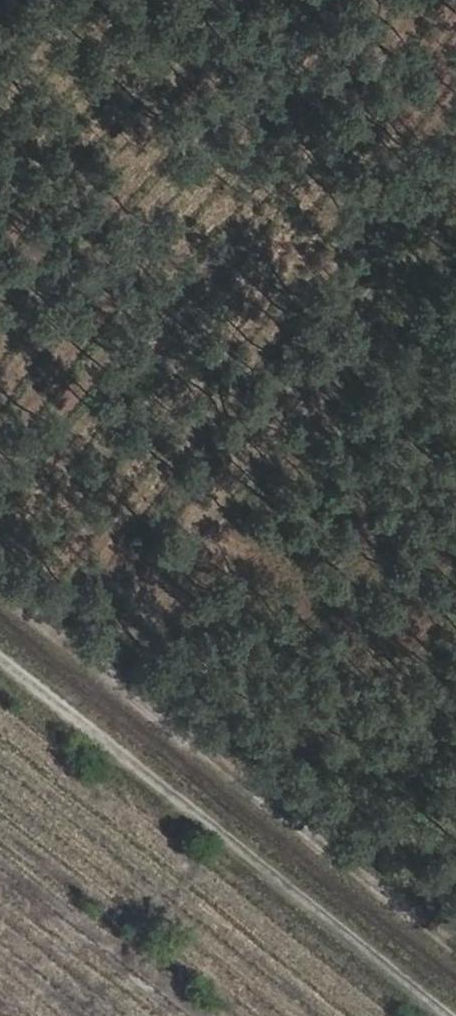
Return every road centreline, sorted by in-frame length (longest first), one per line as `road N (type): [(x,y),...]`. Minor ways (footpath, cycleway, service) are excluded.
road 1 (track): [(455,948),(95,669),(44,602),(0,569)]
road 2 (track): [(95,669),(455,208)]
road 3 (track): [(448,1015),(0,659)]

